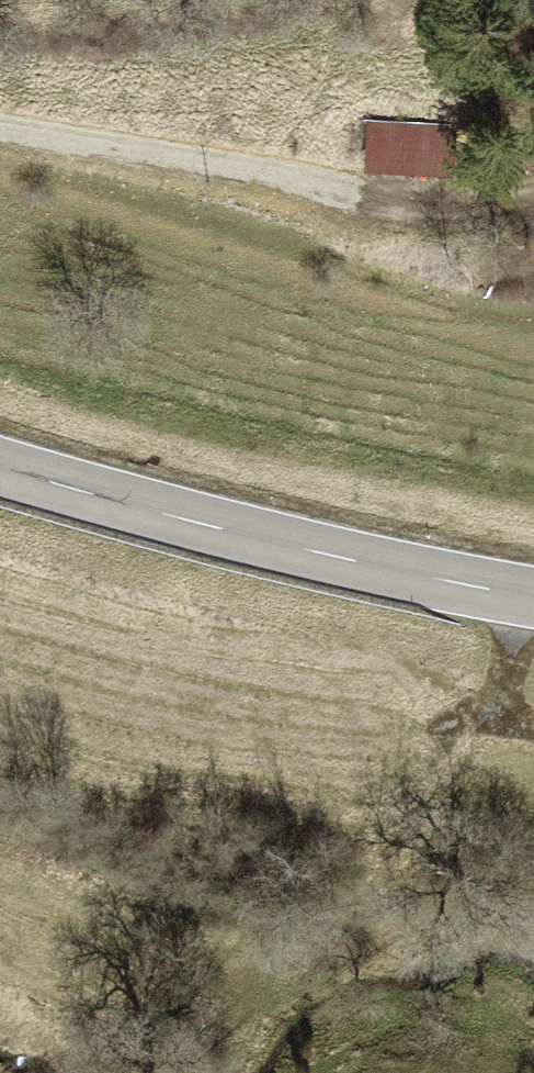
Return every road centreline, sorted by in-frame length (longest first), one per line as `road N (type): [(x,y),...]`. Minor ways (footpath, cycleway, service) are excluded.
road 1 (tertiary): [(0,474),(90,504),(401,577),(533,596)]
road 2 (track): [(0,124),(297,181)]
road 3 (track): [(533,597),(474,732)]

